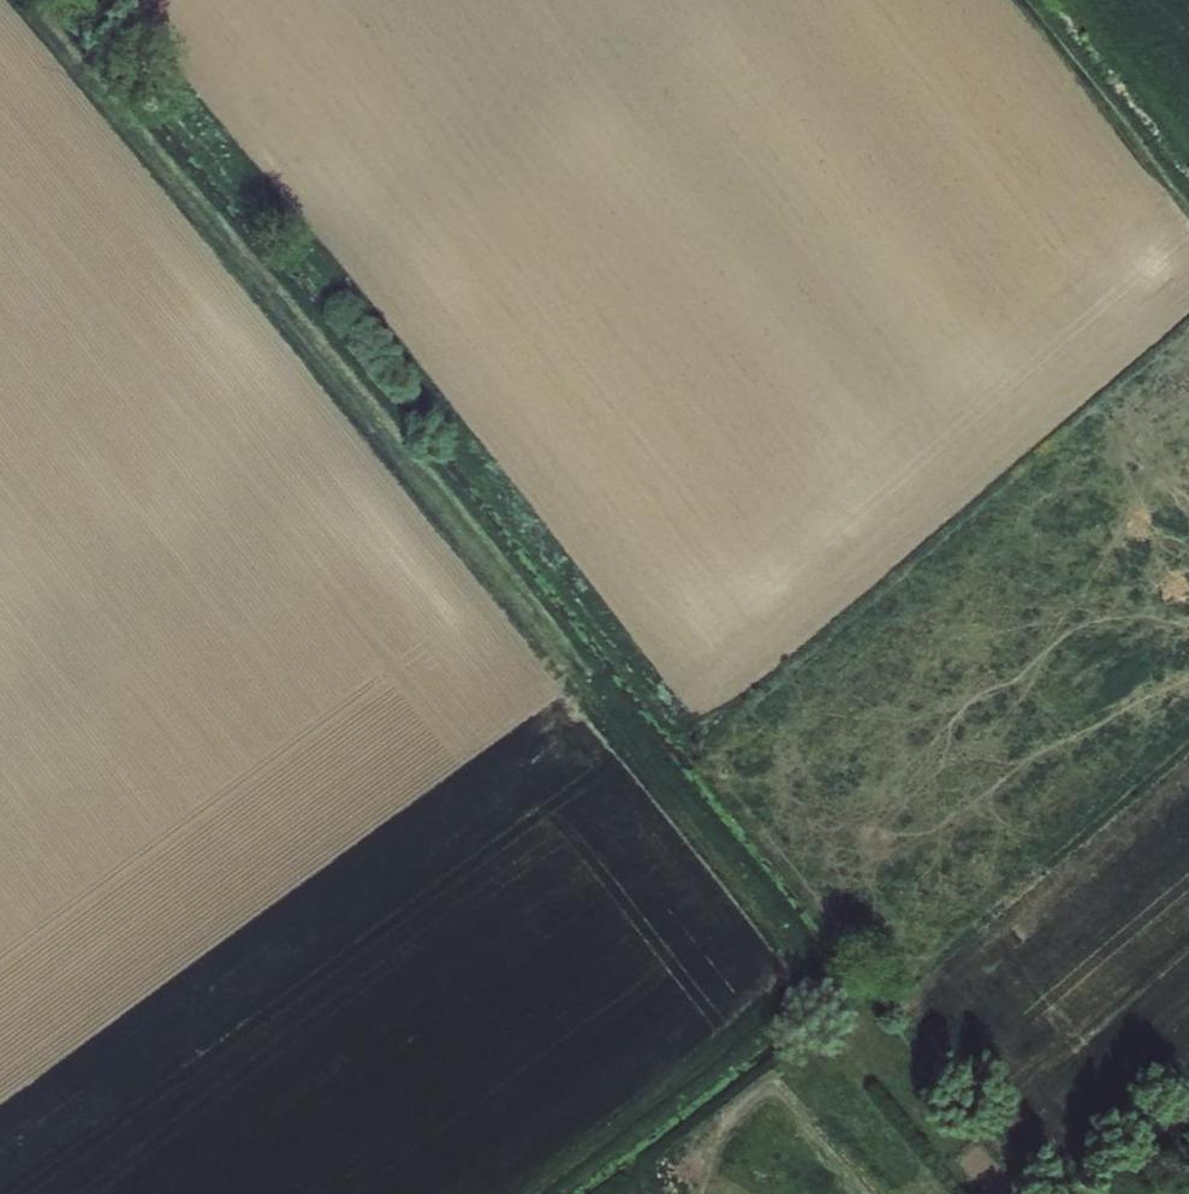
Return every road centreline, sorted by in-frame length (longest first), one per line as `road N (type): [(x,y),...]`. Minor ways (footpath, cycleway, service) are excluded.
road 1 (track): [(1188,219),(1011,0)]

